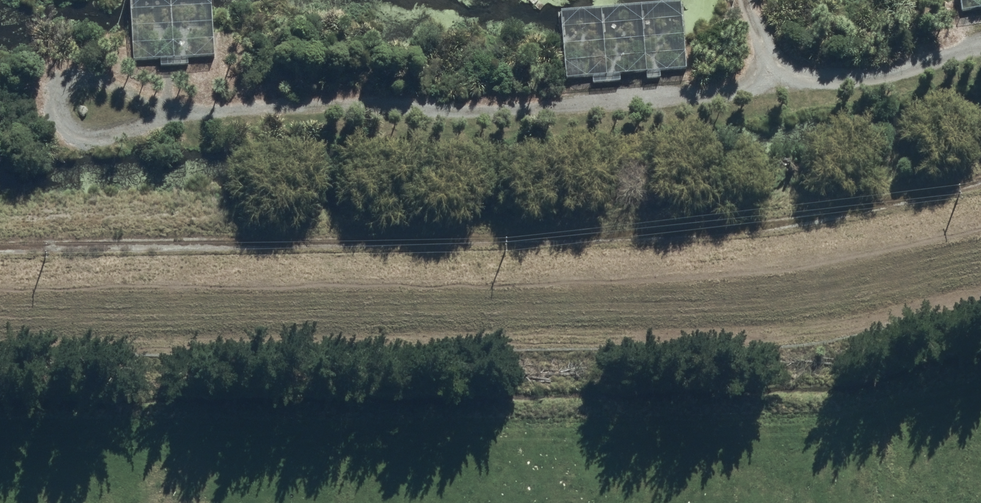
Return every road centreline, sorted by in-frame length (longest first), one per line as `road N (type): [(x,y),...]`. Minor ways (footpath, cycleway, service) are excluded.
road 1 (track): [(980,42),(886,70),(618,101),(176,108),(88,79),(60,91),(55,107),(62,121),(94,133),(117,130)]
road 2 (track): [(0,243),(623,235),(754,225),(980,181)]

